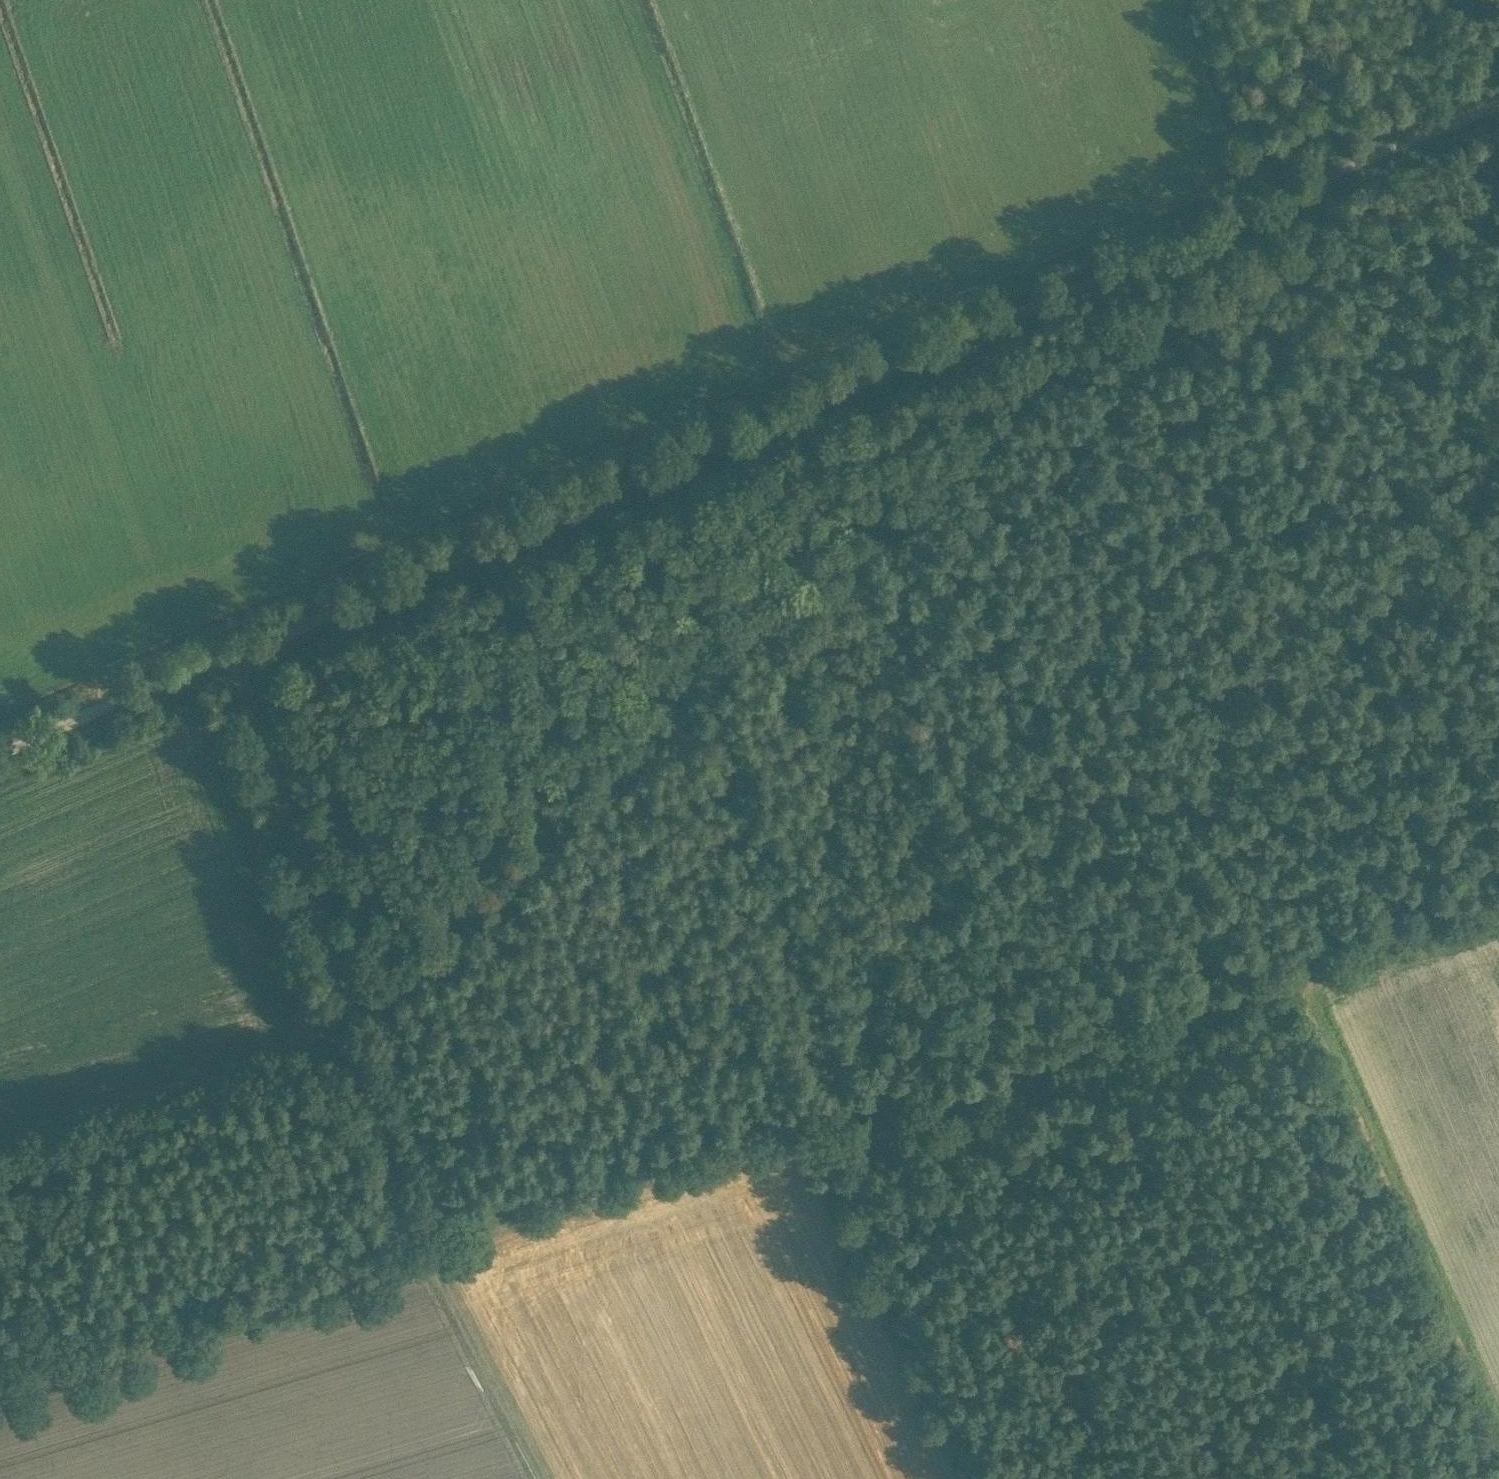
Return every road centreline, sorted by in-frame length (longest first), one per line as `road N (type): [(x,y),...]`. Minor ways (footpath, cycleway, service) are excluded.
road 1 (track): [(1498,113),(242,657)]
road 2 (track): [(1498,931),(951,1091),(433,1255)]
road 3 (track): [(242,657),(386,1148),(433,1255)]
road 4 (track): [(242,657),(0,761)]
road 5 (track): [(433,1255),(542,1478)]

